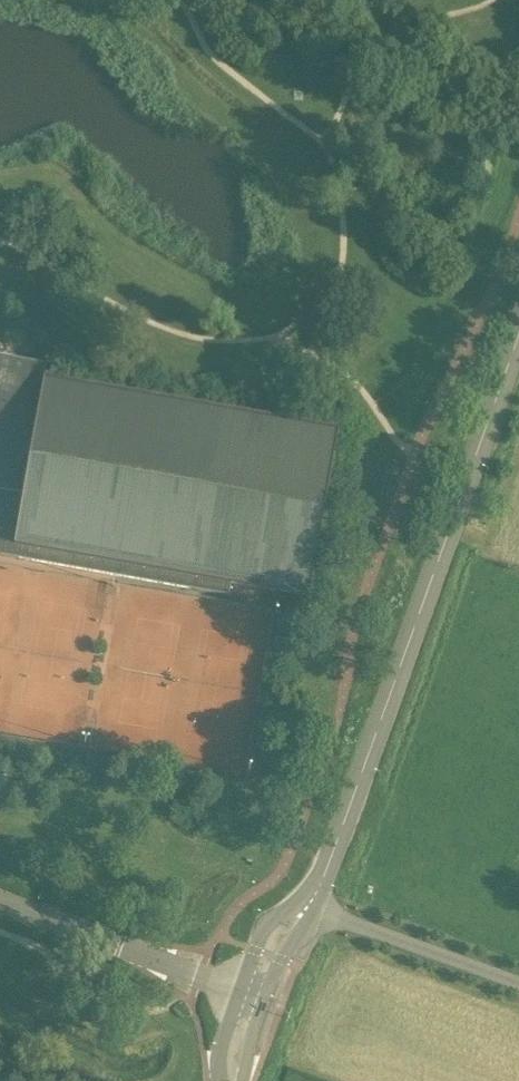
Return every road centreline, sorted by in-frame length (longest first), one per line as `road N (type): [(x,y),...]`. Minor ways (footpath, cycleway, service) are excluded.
road 1 (tertiary): [(317,900),(518,334)]
road 2 (residential): [(317,900),(518,975)]
road 3 (residential): [(0,901),(137,954)]
road 4 (residential): [(252,997),(137,954)]

